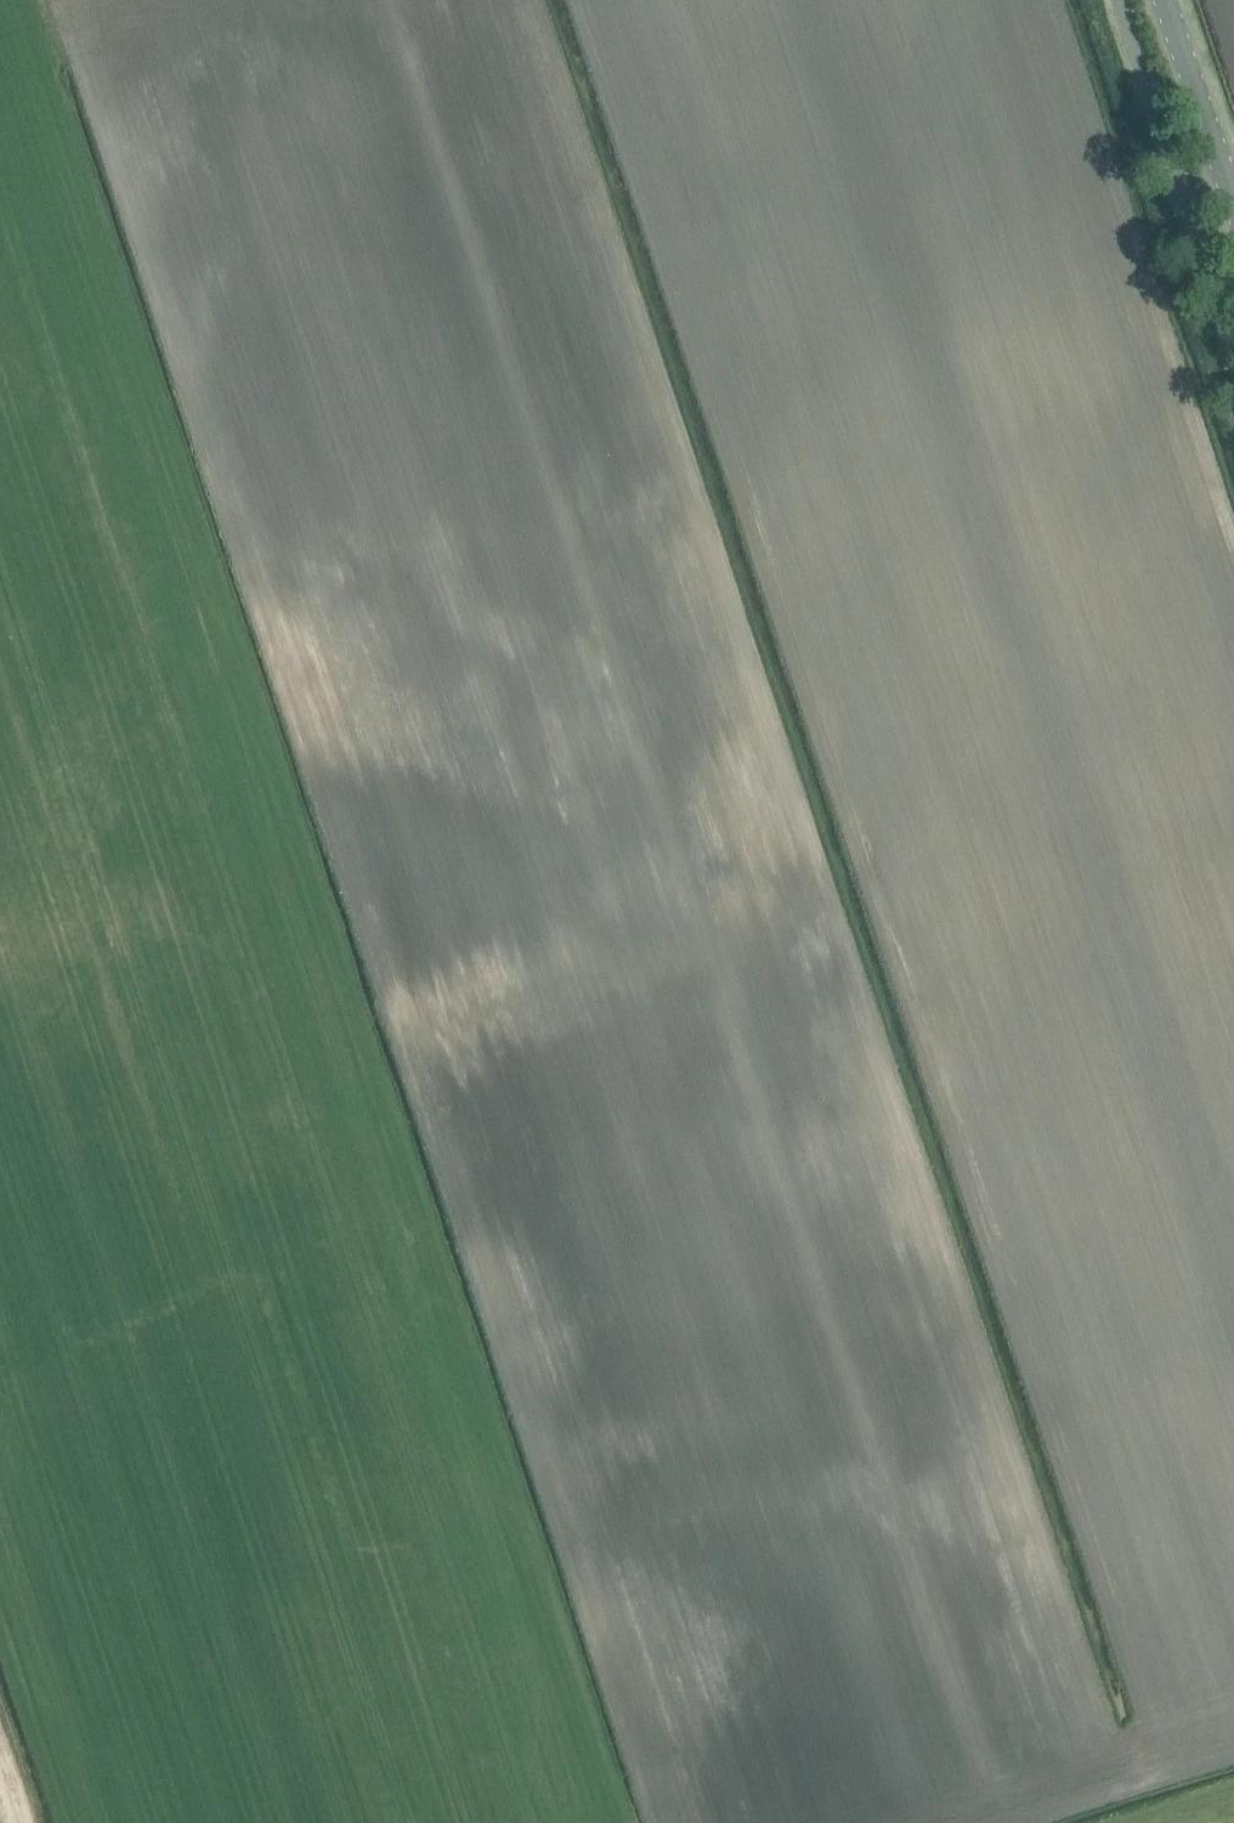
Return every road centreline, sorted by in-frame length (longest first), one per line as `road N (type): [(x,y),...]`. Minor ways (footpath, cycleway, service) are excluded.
road 1 (tertiary): [(1233,198),(1166,0)]

